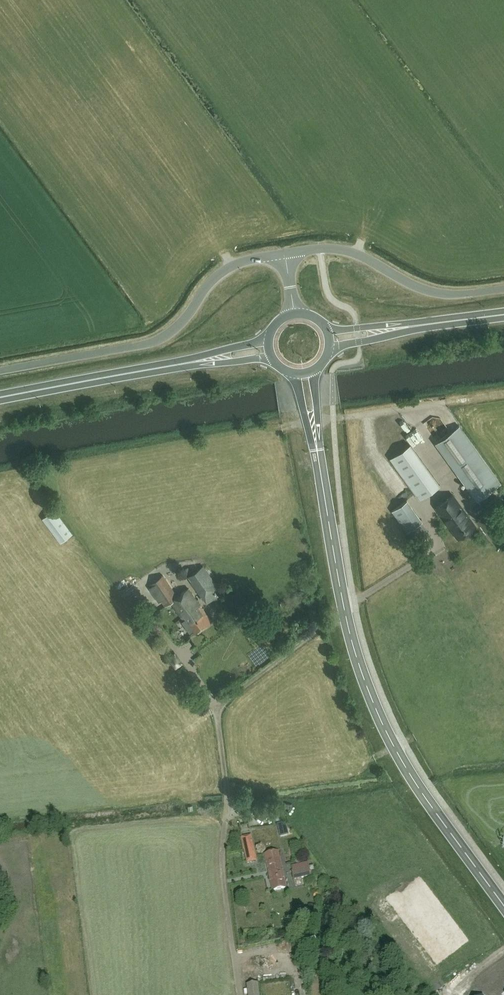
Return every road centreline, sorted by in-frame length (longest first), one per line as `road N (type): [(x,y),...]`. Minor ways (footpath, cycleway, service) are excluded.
road 1 (tertiary): [(503,905),(403,762),(367,685),(344,610),(317,449)]
road 2 (unclassified): [(0,371),(153,342),(185,319),(224,271),(285,254)]
road 3 (unclassified): [(239,994),(217,707)]
road 4 (unclassified): [(285,254),(350,252),(435,293),(503,289)]
road 5 (trunk): [(189,363),(0,398)]
road 6 (track): [(334,418),(503,393)]

